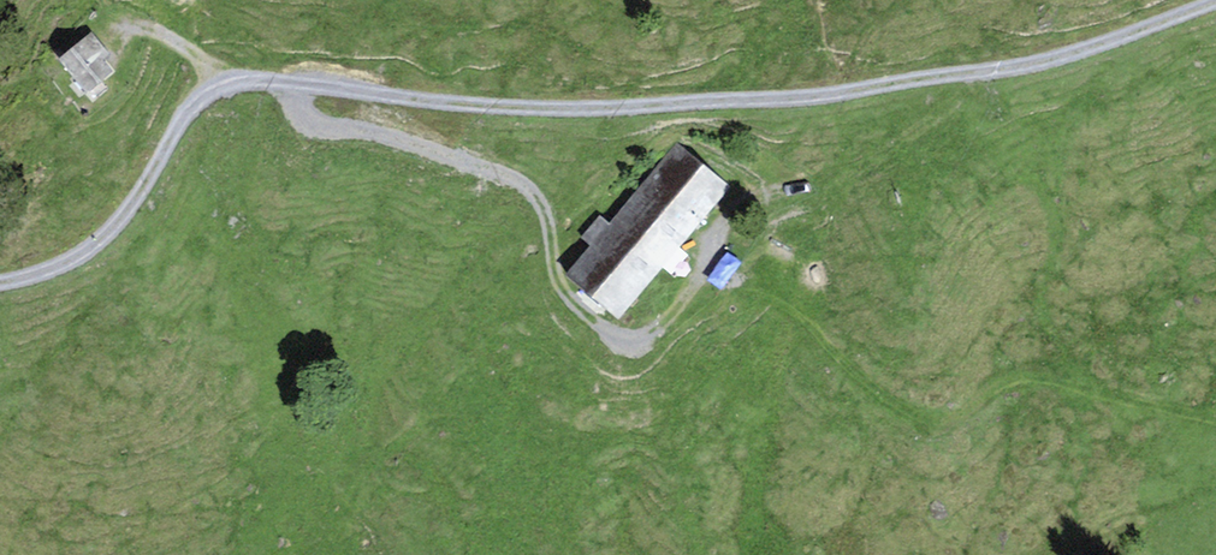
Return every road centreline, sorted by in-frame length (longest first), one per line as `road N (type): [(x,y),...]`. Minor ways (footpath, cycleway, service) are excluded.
road 1 (track): [(1215,4),(1065,57),(807,100),(545,107),(271,81),(230,86),(184,114),(130,210),(99,244),(65,267),(0,285)]
road 2 (track): [(638,338),(682,301),(731,211),(770,192),(848,173),(989,71)]
road 3 (track): [(364,92),(519,179),(547,220),(559,285),(598,325),(638,338)]

